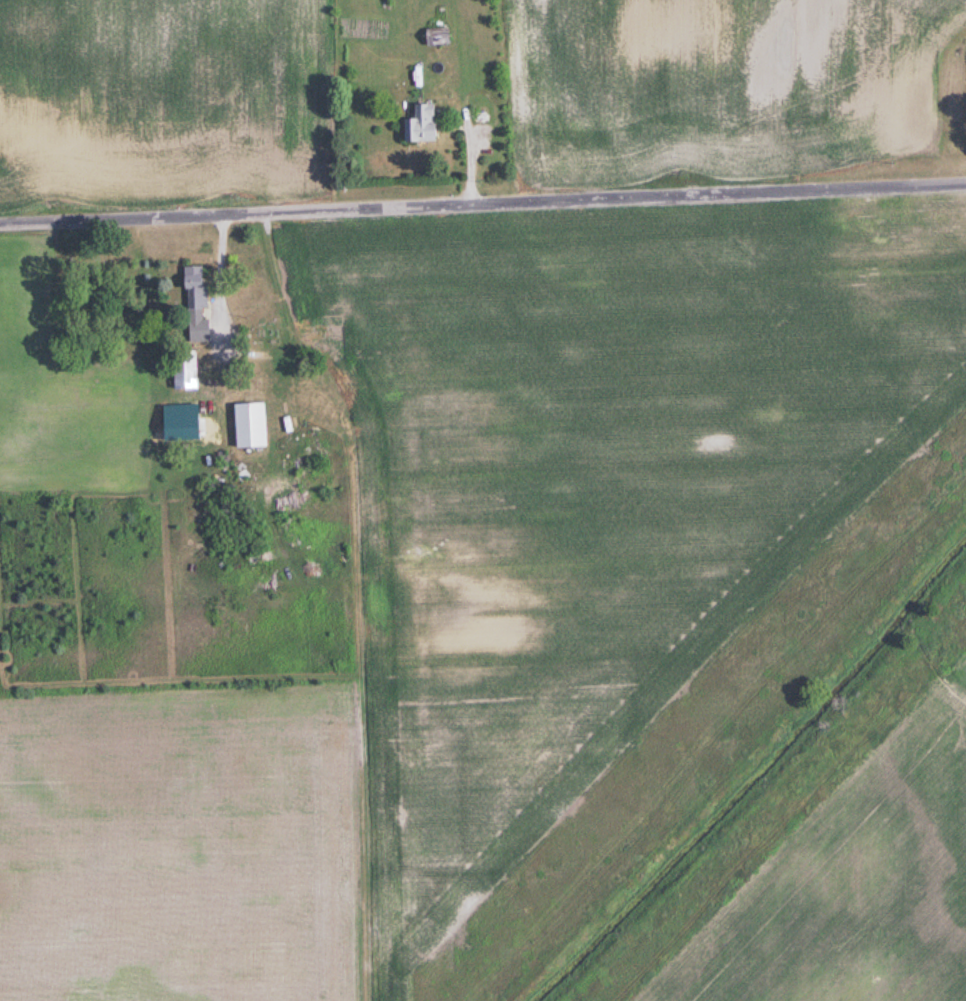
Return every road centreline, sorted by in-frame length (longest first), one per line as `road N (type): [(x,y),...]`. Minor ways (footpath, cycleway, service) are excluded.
road 1 (residential): [(0,223),(965,183)]

